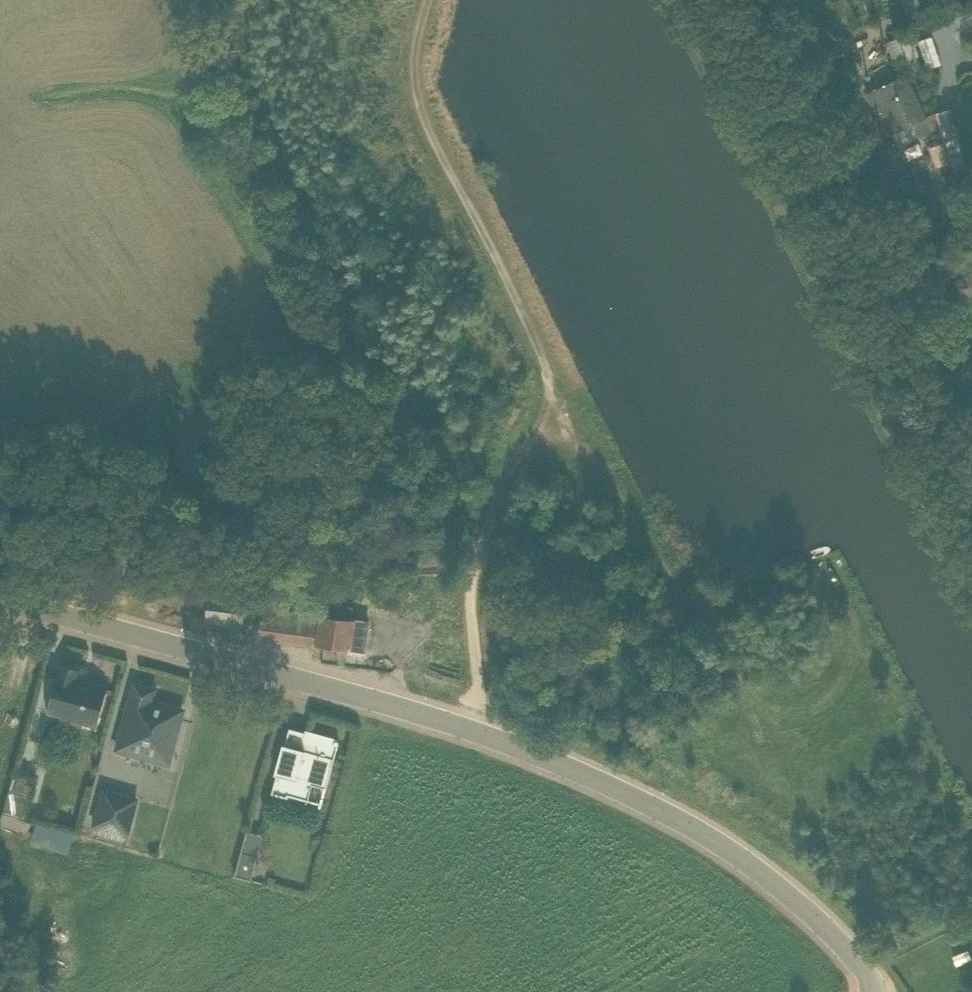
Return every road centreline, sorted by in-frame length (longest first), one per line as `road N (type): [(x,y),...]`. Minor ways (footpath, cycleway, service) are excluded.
road 1 (residential): [(0,598),(477,731),(593,776),(762,874),(851,953),(870,991)]
road 2 (track): [(424,0),(416,28),(417,104),(549,366),(547,400),(468,582),(477,731)]
road 3 (track): [(0,827),(75,973)]

